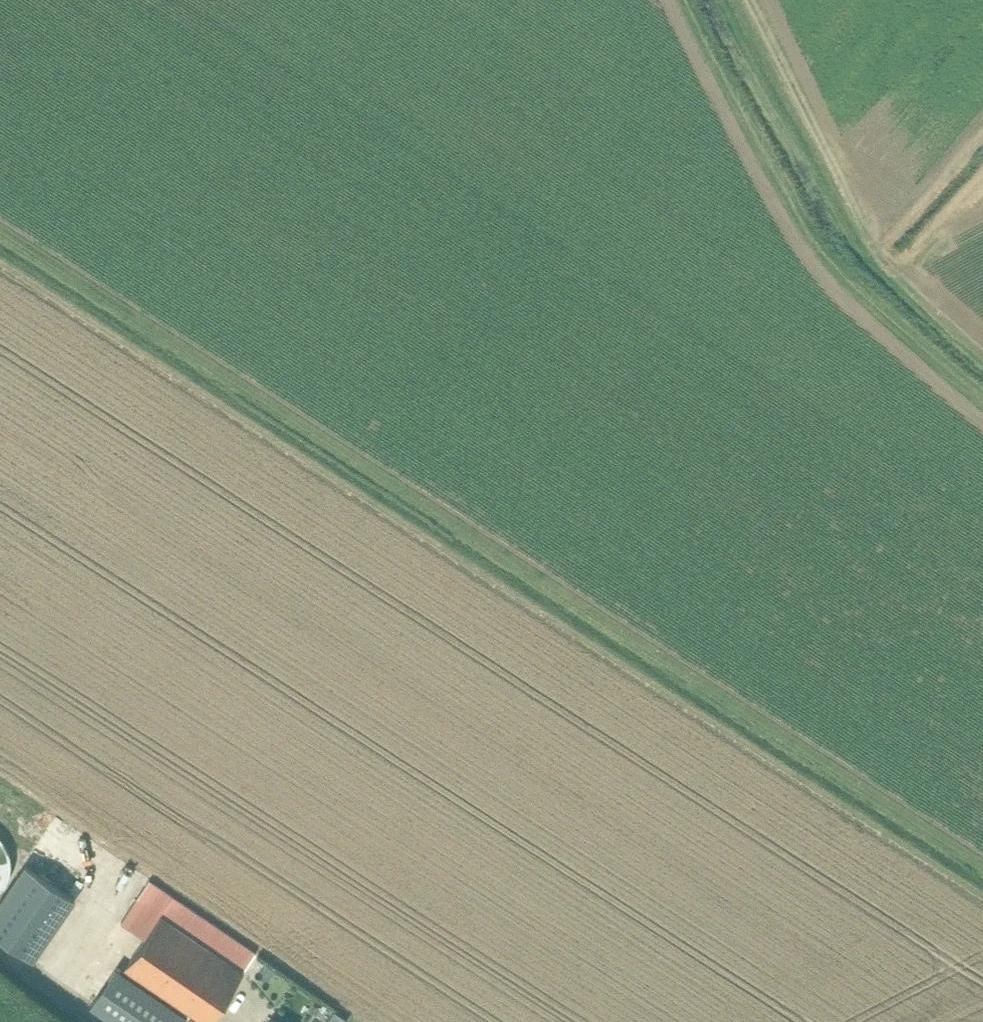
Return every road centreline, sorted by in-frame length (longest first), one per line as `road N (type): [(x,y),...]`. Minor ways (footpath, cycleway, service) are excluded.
road 1 (unclassified): [(98,1021),(0,950)]

